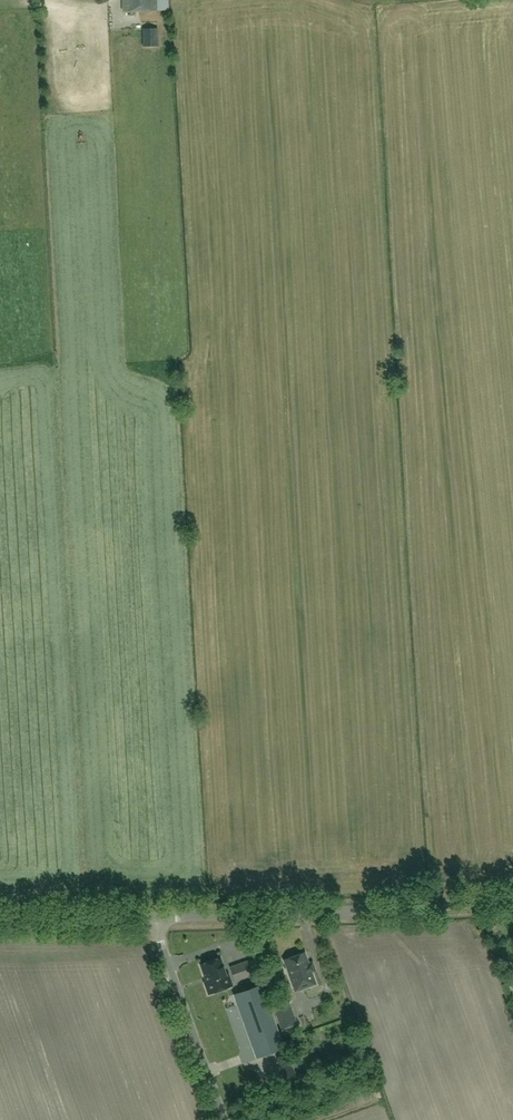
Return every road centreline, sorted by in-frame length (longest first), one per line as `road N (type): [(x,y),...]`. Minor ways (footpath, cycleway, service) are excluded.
road 1 (unclassified): [(153,916),(512,897)]
road 2 (unclassified): [(153,916),(225,1119)]
road 3 (unclassified): [(0,920),(153,916)]

